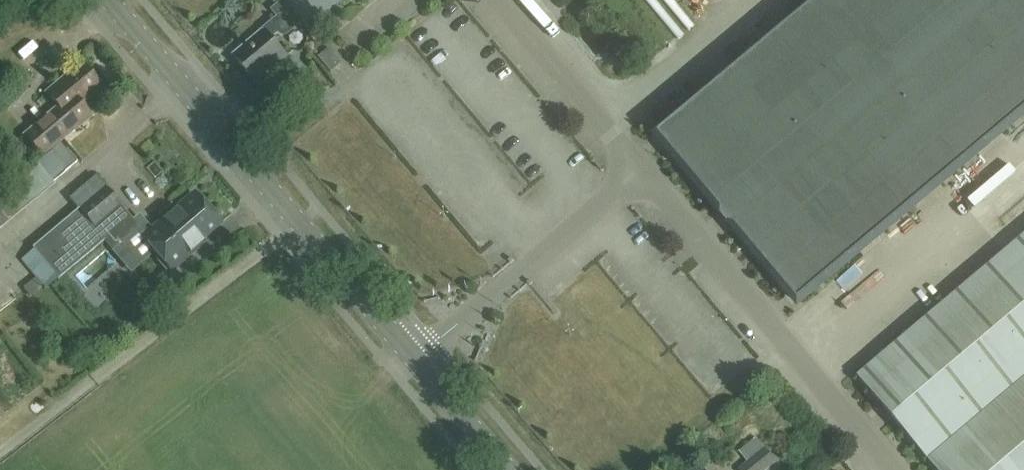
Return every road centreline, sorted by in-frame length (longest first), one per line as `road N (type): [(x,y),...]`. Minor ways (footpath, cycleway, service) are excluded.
road 1 (secondary): [(509,469),(113,0)]

